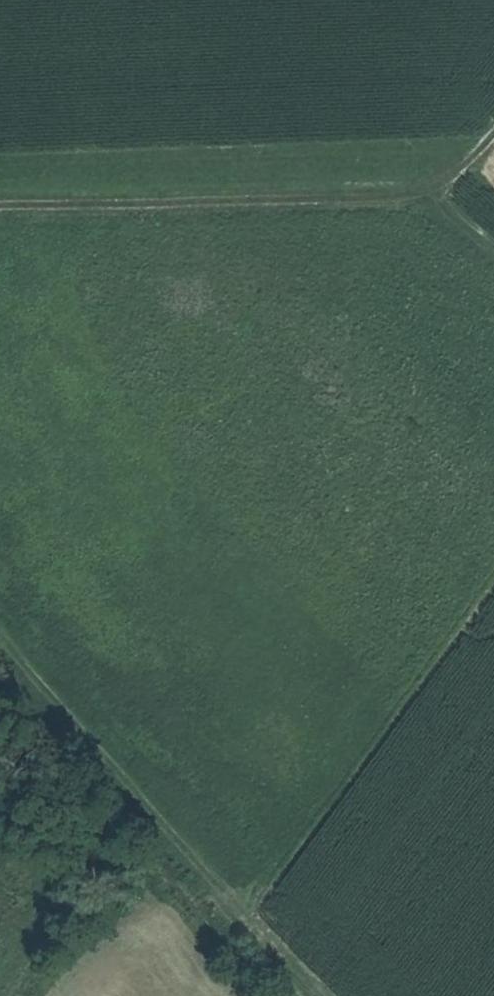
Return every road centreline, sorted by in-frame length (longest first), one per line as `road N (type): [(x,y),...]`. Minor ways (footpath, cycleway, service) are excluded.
road 1 (track): [(0,205),(442,192),(493,237)]
road 2 (track): [(0,641),(305,995)]

